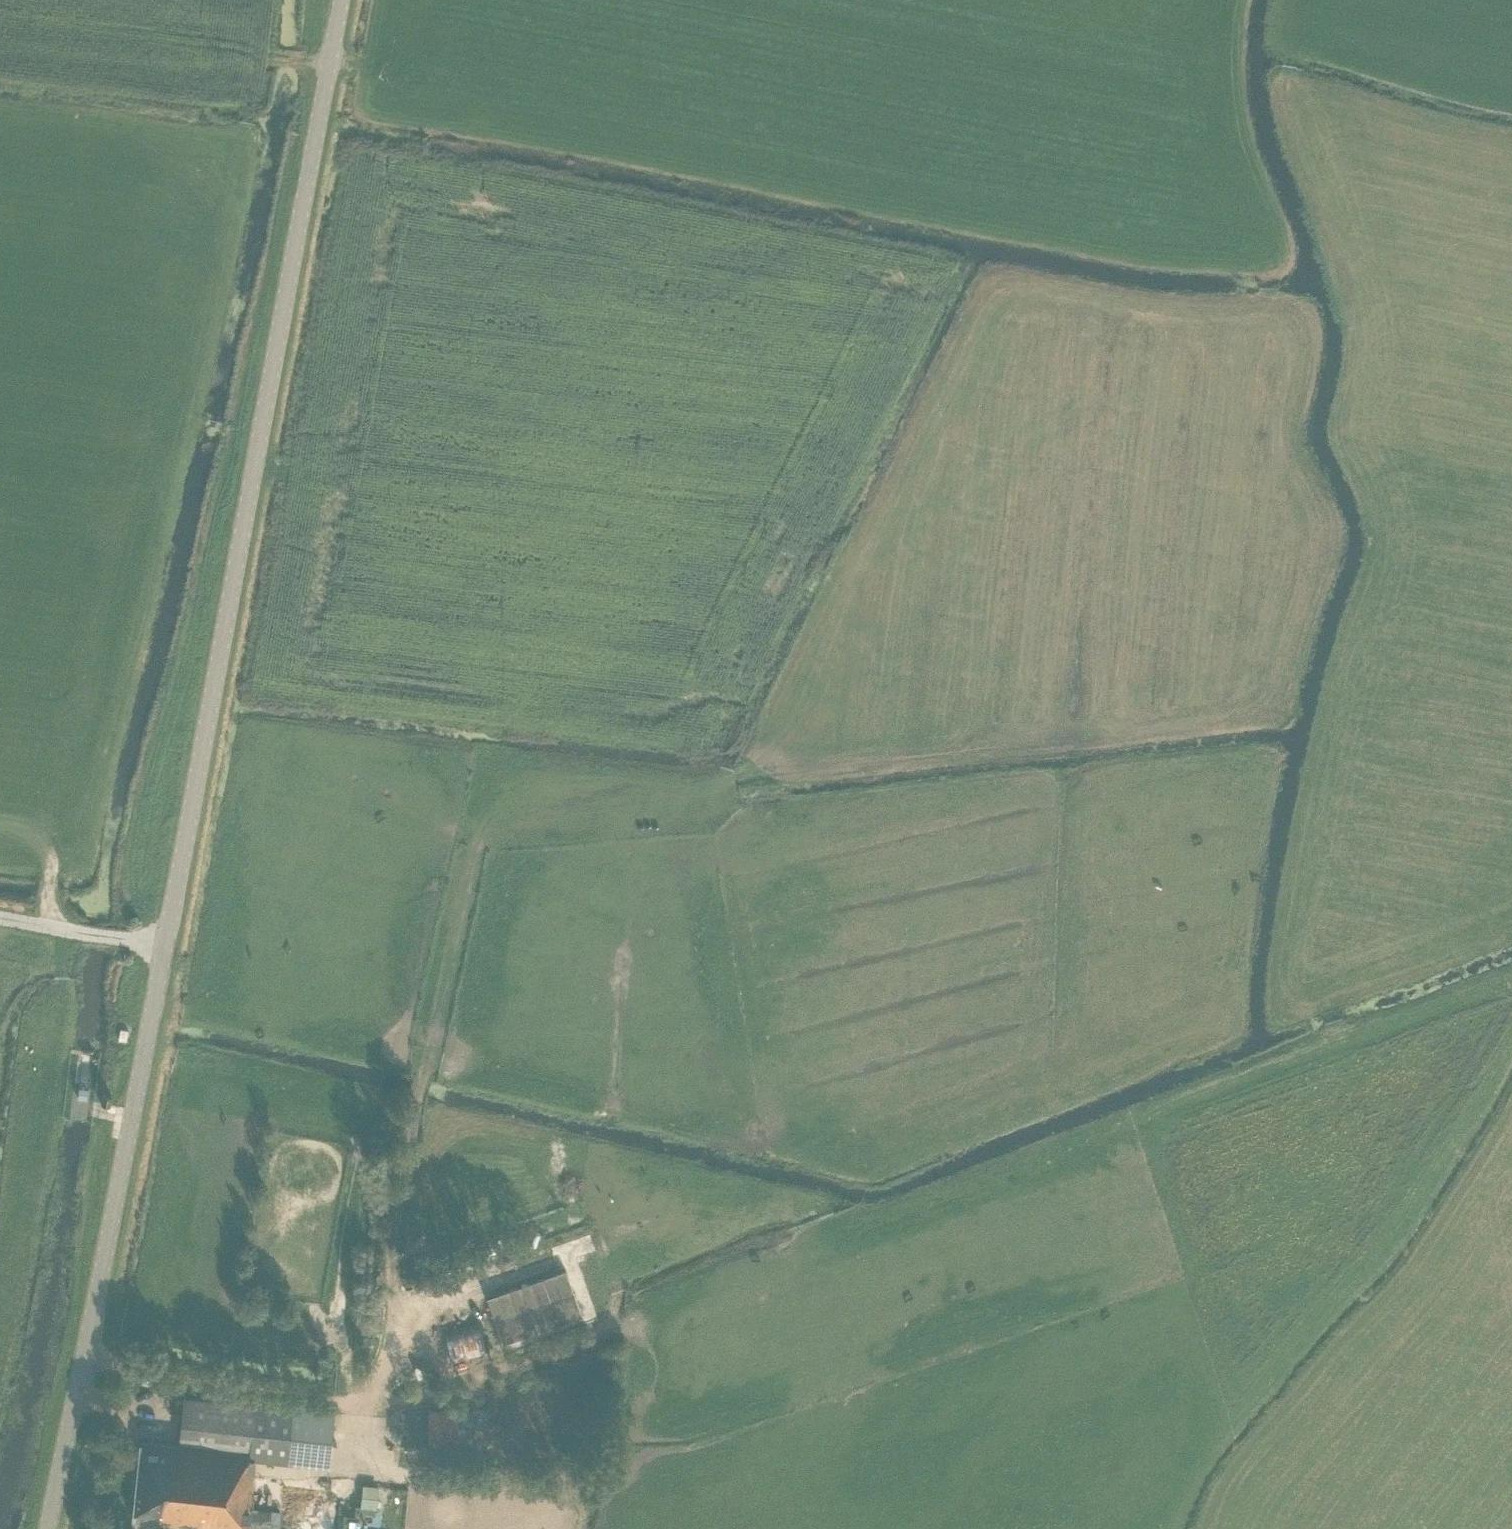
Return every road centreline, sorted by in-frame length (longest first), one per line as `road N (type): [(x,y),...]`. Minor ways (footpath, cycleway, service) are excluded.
road 1 (tertiary): [(47,1528),(166,944),(341,0)]

